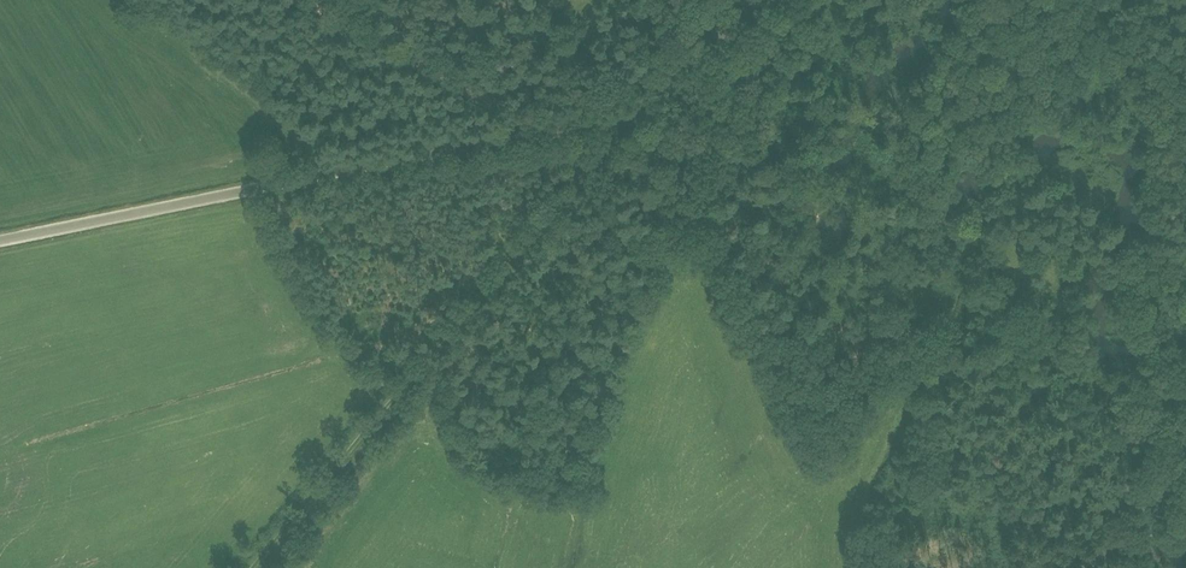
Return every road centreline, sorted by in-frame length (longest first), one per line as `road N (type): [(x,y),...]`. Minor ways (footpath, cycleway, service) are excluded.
road 1 (unclassified): [(0,240),(622,110),(768,0)]
road 2 (track): [(634,105),(596,164),(262,567)]
road 3 (track): [(528,133),(516,118),(300,0)]

